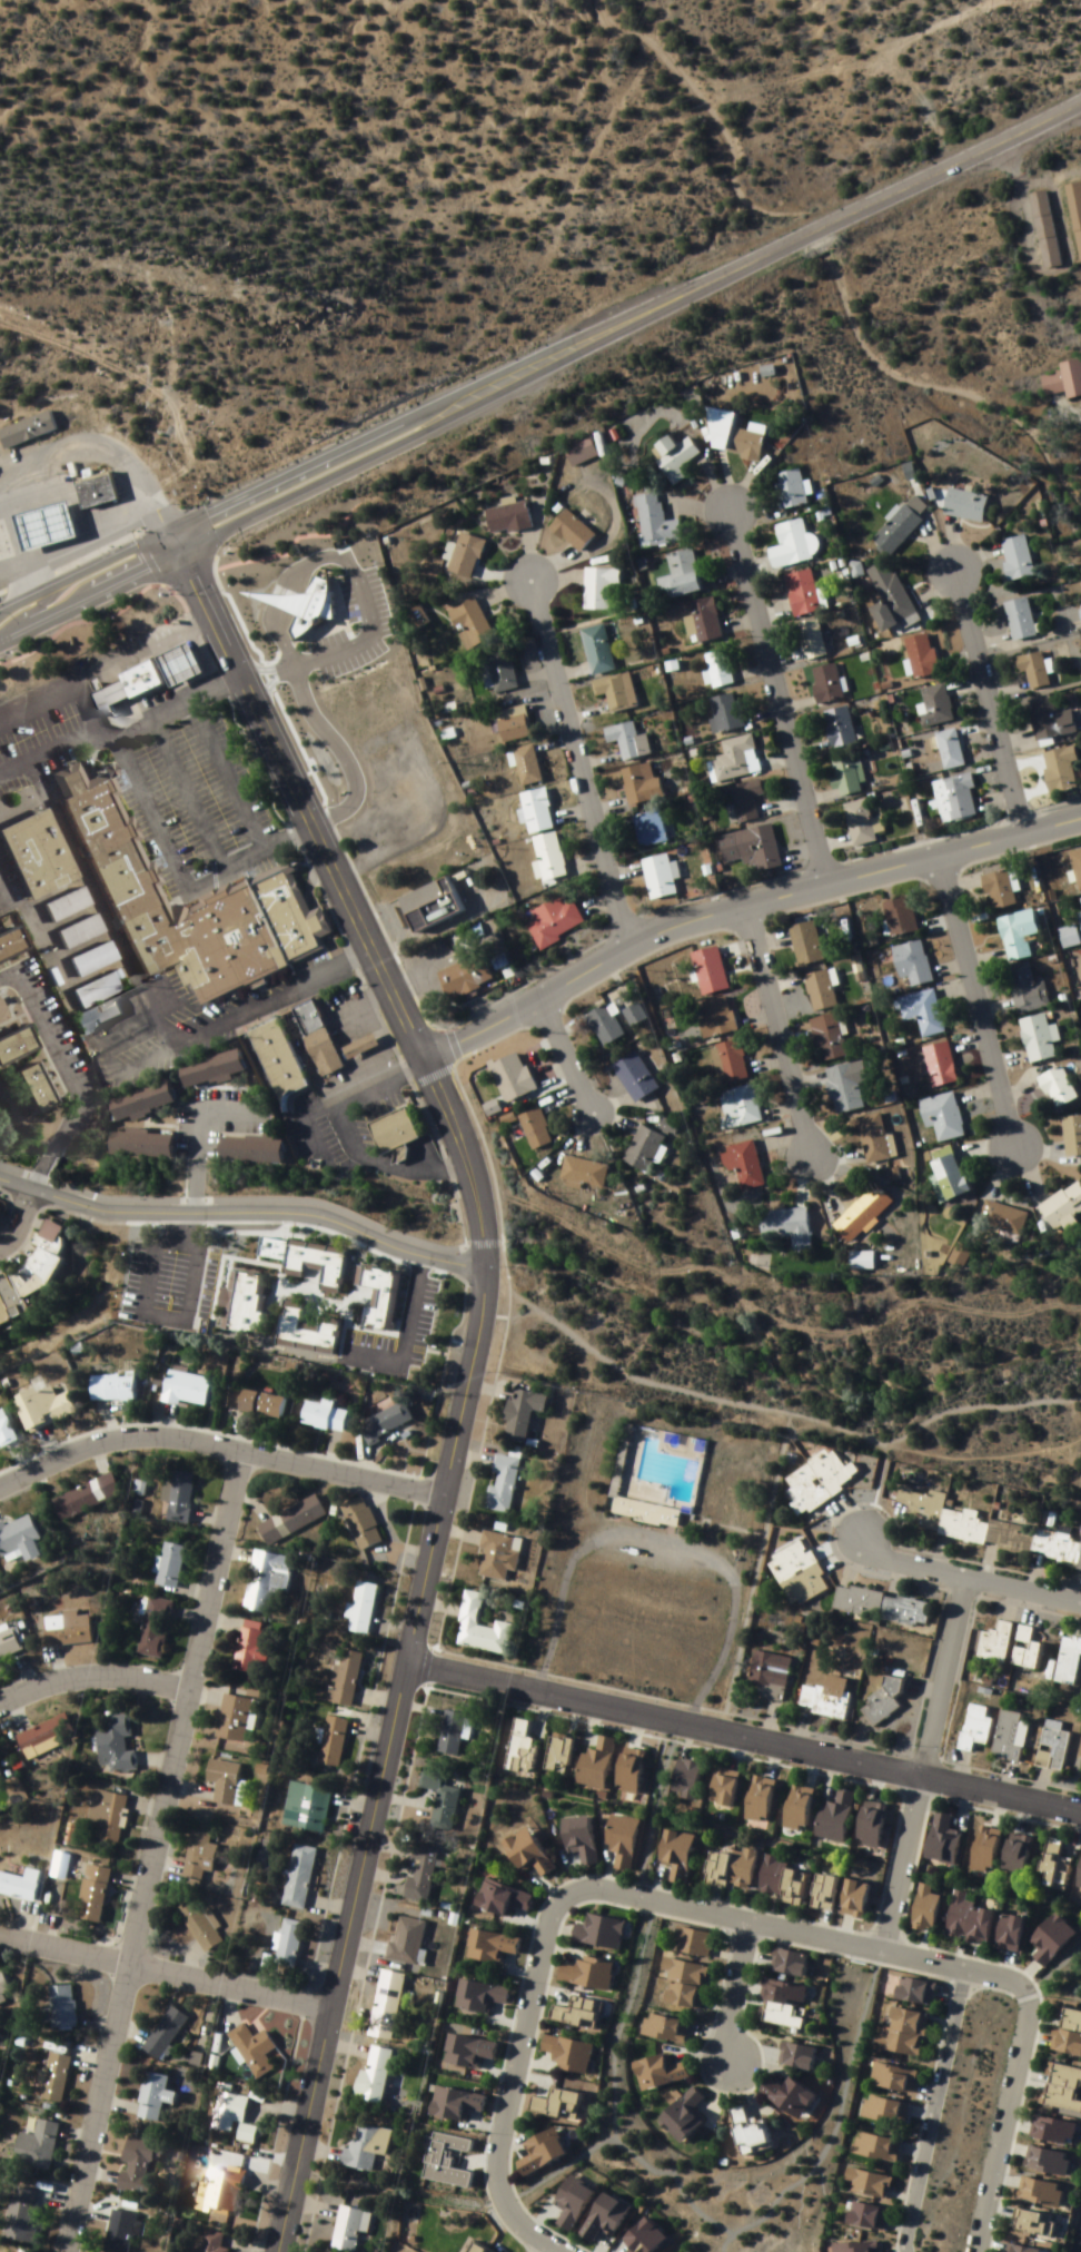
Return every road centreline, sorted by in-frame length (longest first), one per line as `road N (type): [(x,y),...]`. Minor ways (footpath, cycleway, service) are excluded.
road 1 (residential): [(975,2251),(1024,2009),(1019,1984),(595,1886),(572,1889),(545,1914),(492,2162),(508,2212),(562,2251)]
road 2 (residential): [(64,2251),(239,1454)]
road 3 (residential): [(273,2251),(446,1498)]
road 4 (primary): [(446,406),(1080,105)]
road 5 (residential): [(1080,818),(678,927),(426,1059)]
road 6 (residential): [(1080,1813),(500,1690),(411,1660)]
road 7 (primary): [(0,630),(413,436),(446,406)]
road 8 (residential): [(0,1182),(120,1217),(304,1215),(484,1281)]
road 9 (residential): [(446,1498),(143,1440),(108,1443),(0,1486)]
road 10 (residential): [(446,1498),(482,1320),(487,1244),(465,1130),(426,1059)]
road 11 (residential): [(829,886),(728,514)]
road 12 (residential): [(628,949),(529,583)]
road 13 (residential): [(0,1939),(130,1959),(328,2021)]
road 14 (residential): [(426,1059),(279,757)]
road 15 (residential): [(945,859),(1013,1144)]
road 16 (residential): [(961,1969),(902,2251)]
road 17 (residential): [(1023,837),(955,576)]
road 18 (residential): [(279,757),(168,524)]
road 19 (residential): [(30,1195),(75,1098),(21,982),(0,981)]
road 20 (residential): [(746,907),(810,1154)]
road 21 (residential): [(1080,1608),(920,1572),(889,1559),(857,1531)]
road 22 (residential): [(959,1584),(916,1778)]
road 23 (residential): [(0,1706),(52,1686),(121,1680),(186,1692)]
road 24 (primary): [(168,524),(0,607)]
road 25 (residential): [(916,1778),(876,1949)]
road 26 (primary): [(326,450),(168,524)]
road 27 (residential): [(742,1920),(721,2028),(726,2057)]
road 28 (primary): [(446,406),(326,450)]
road 29 (residential): [(545,998),(591,1113)]

